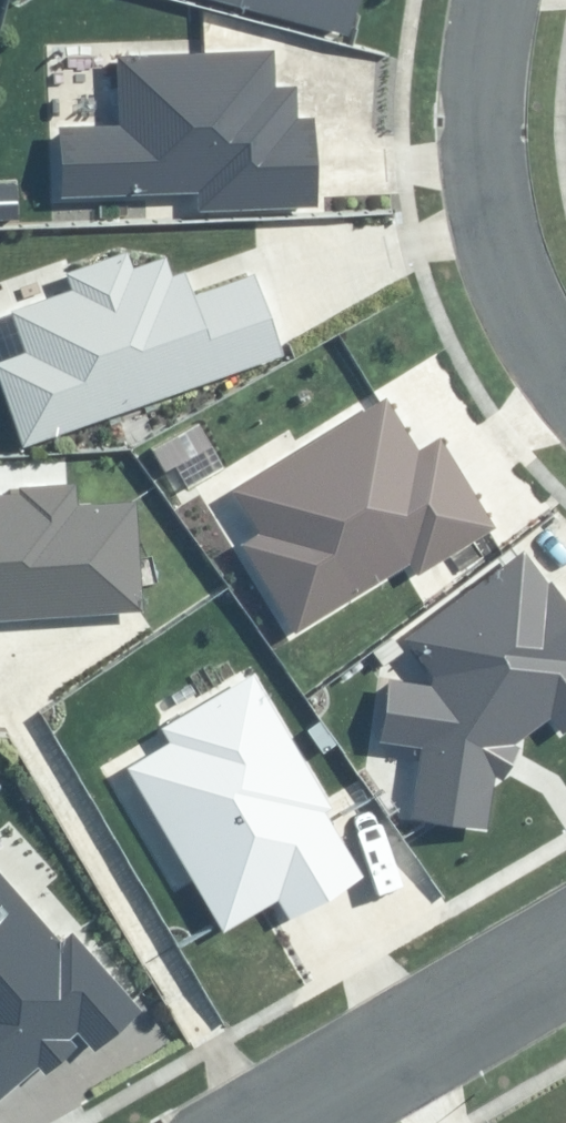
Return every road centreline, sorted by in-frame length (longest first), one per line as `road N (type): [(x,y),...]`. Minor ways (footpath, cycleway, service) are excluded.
road 1 (residential): [(565,381),(524,315),(495,229),(482,125),(496,0)]
road 2 (residential): [(263,1122),(565,941)]

